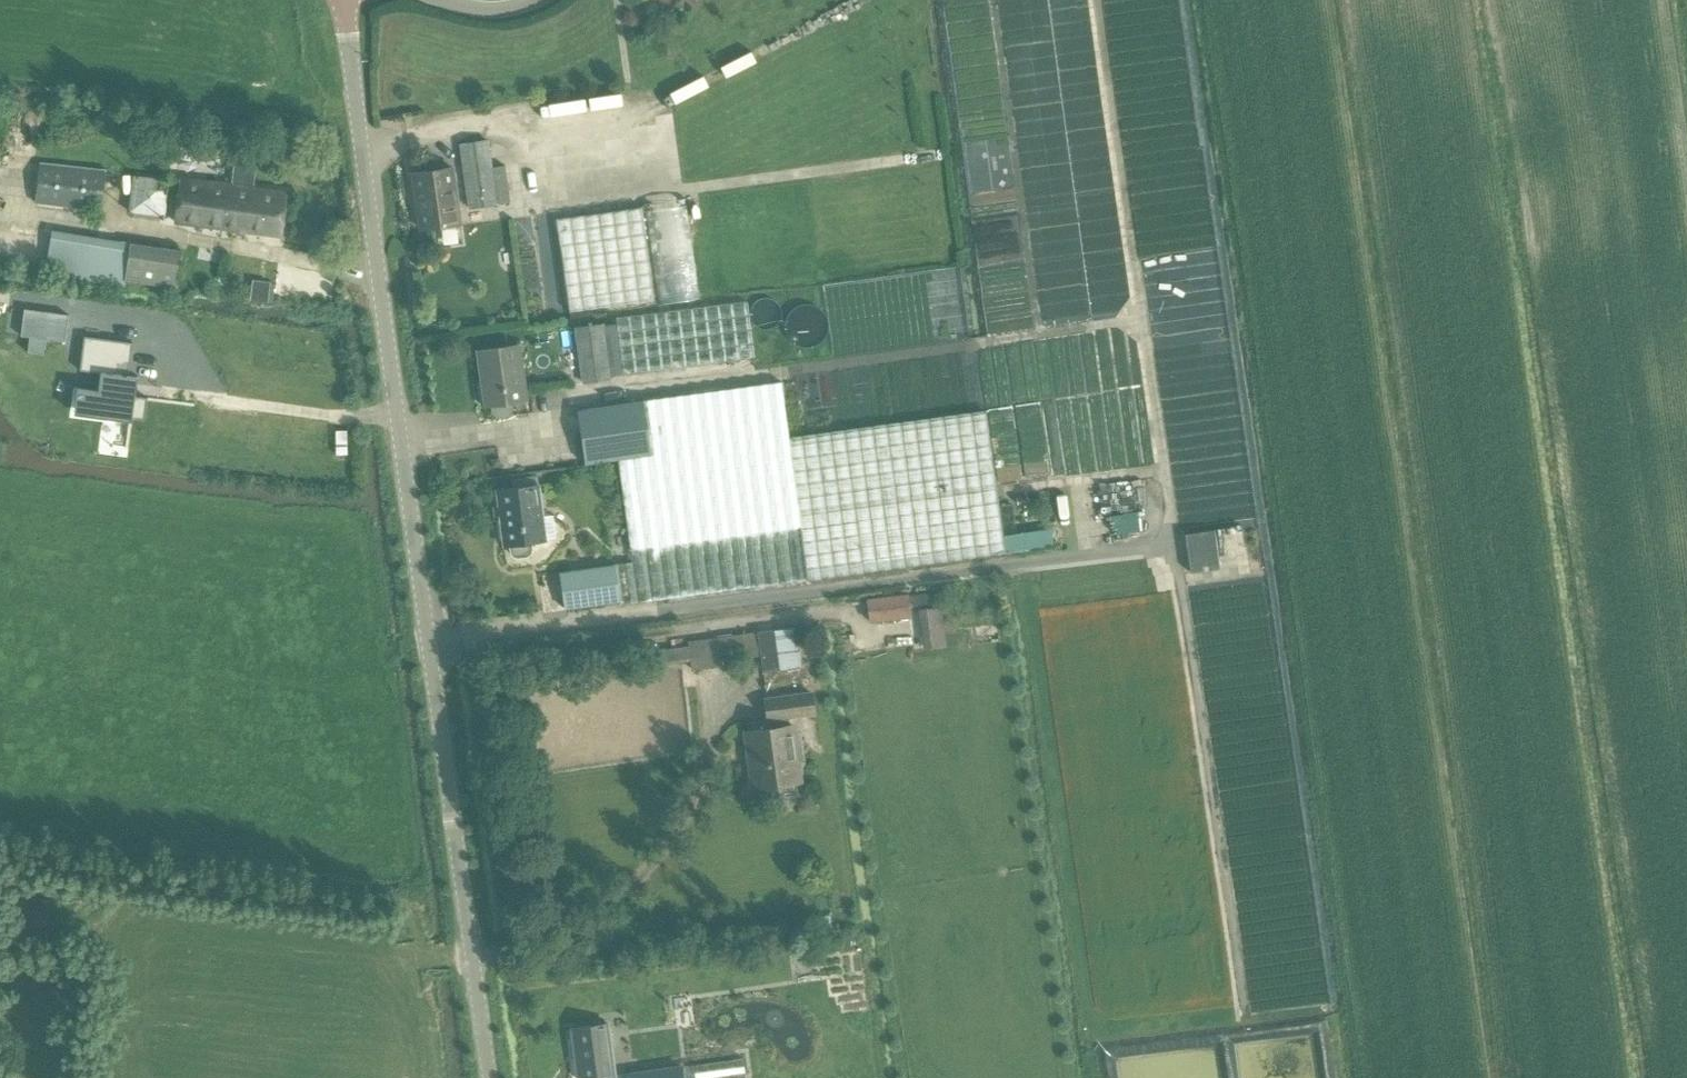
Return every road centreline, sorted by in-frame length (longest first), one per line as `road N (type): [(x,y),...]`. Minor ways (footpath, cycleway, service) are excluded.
road 1 (track): [(1261,1077),(1100,0)]
road 2 (track): [(1507,0),(1580,515),(1636,1010),(1656,1077)]
road 3 (tertiary): [(490,1077),(345,0)]
road 4 (track): [(429,643),(1182,542)]
road 5 (track): [(554,403),(1148,320)]
road 6 (track): [(1170,467),(1058,486),(998,8)]

